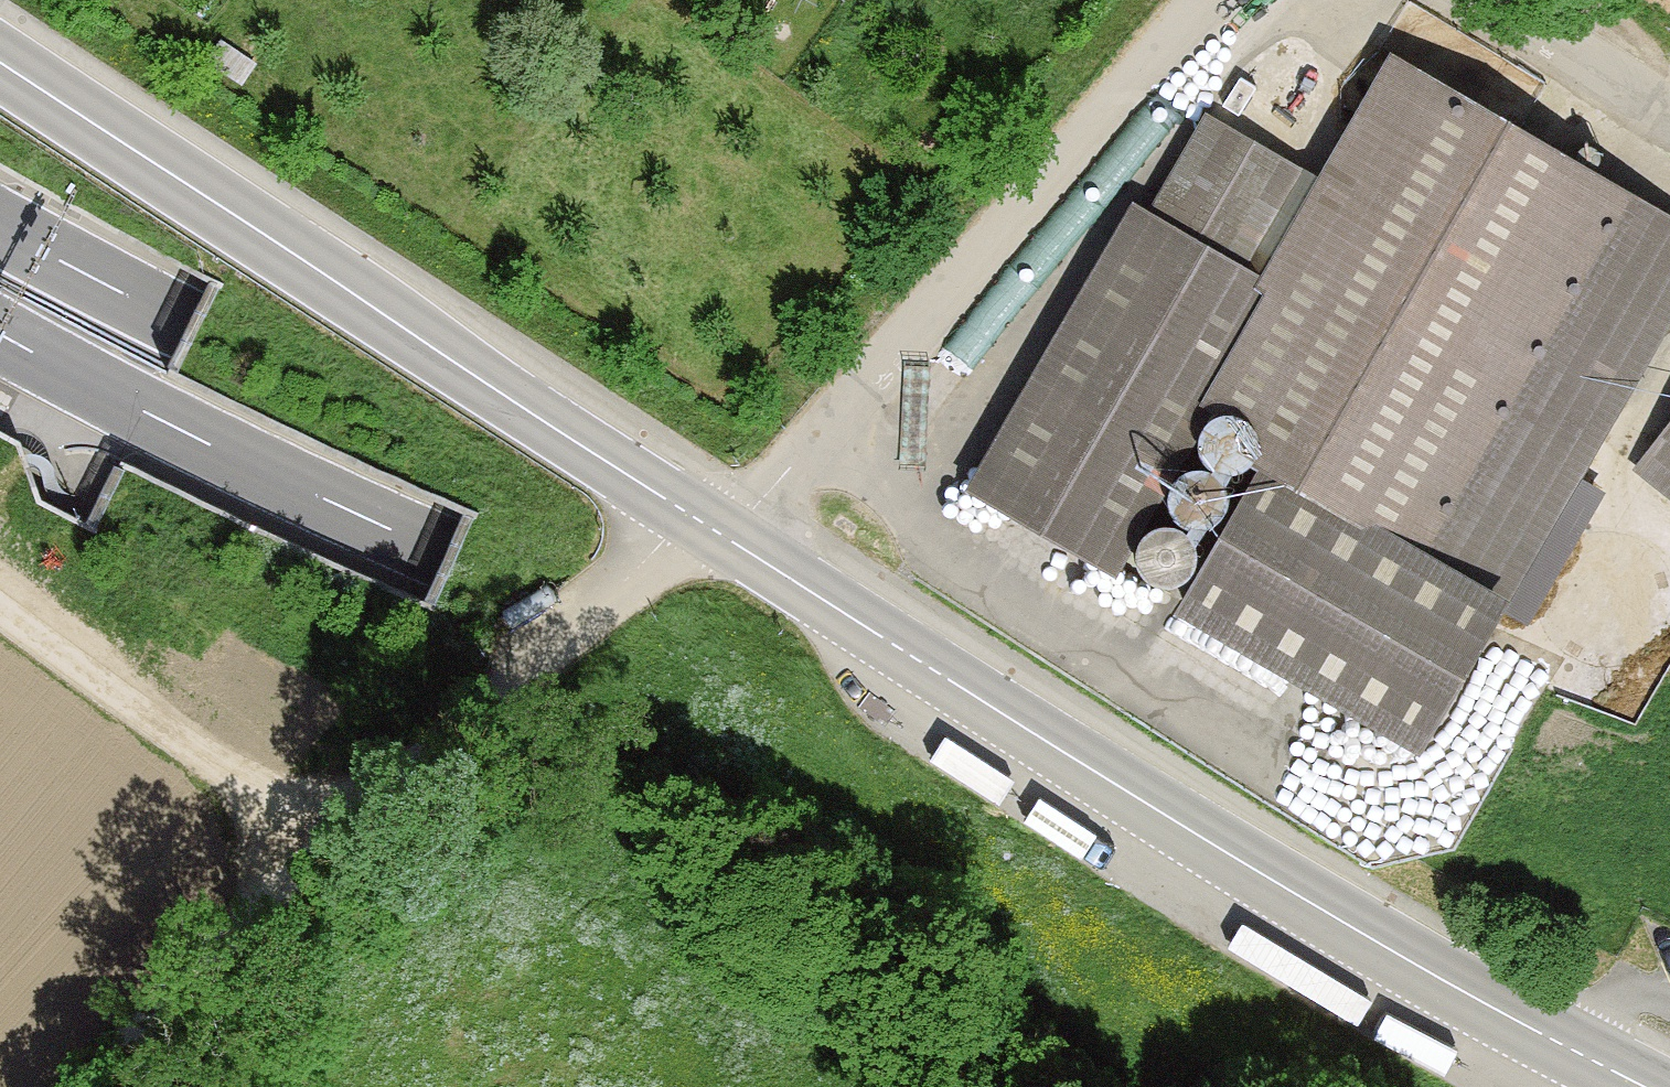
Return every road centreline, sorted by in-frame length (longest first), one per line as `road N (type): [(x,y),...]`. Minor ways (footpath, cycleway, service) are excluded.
road 1 (secondary): [(1649,1086),(1426,967),(708,528),(0,49)]
road 2 (motorway): [(0,333),(165,425),(454,560),(1483,986),(1669,1083)]
road 3 (motorway): [(1669,968),(1522,894),(195,330),(0,229)]
road 4 (track): [(1216,0),(708,528),(321,843),(93,1086)]
road 5 (track): [(0,599),(321,843)]
road 6 (residential): [(1669,123),(1466,0)]

